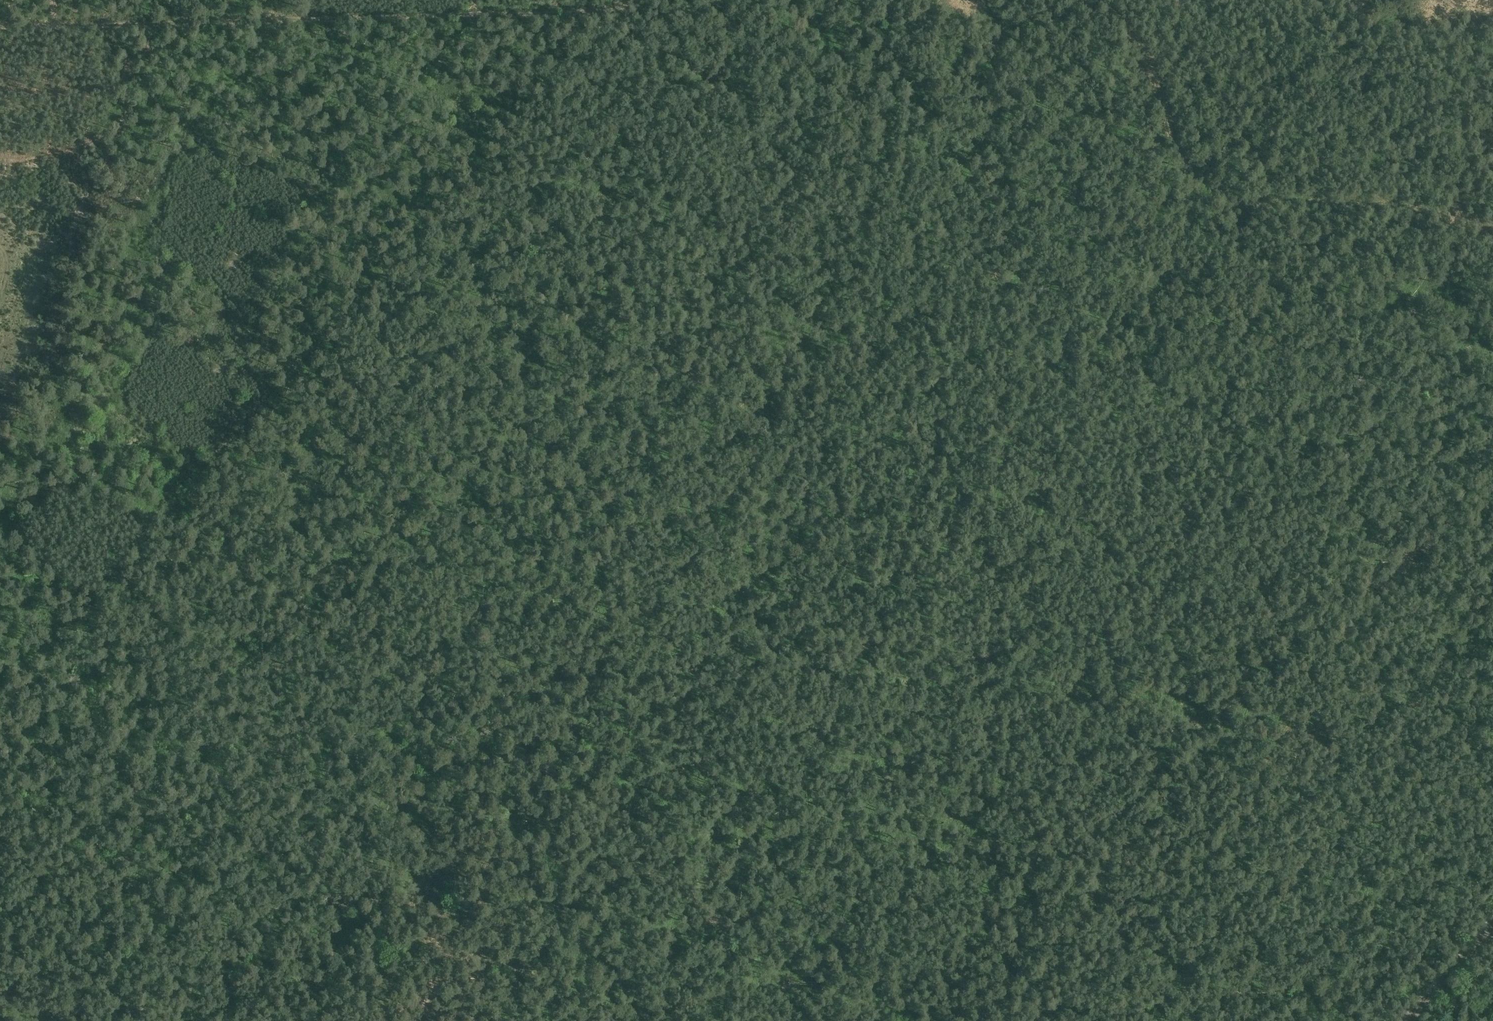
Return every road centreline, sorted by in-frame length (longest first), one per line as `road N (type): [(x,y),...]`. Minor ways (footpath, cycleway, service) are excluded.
road 1 (track): [(56,26),(567,15),(625,0)]
road 2 (track): [(1492,927),(1411,1020)]

